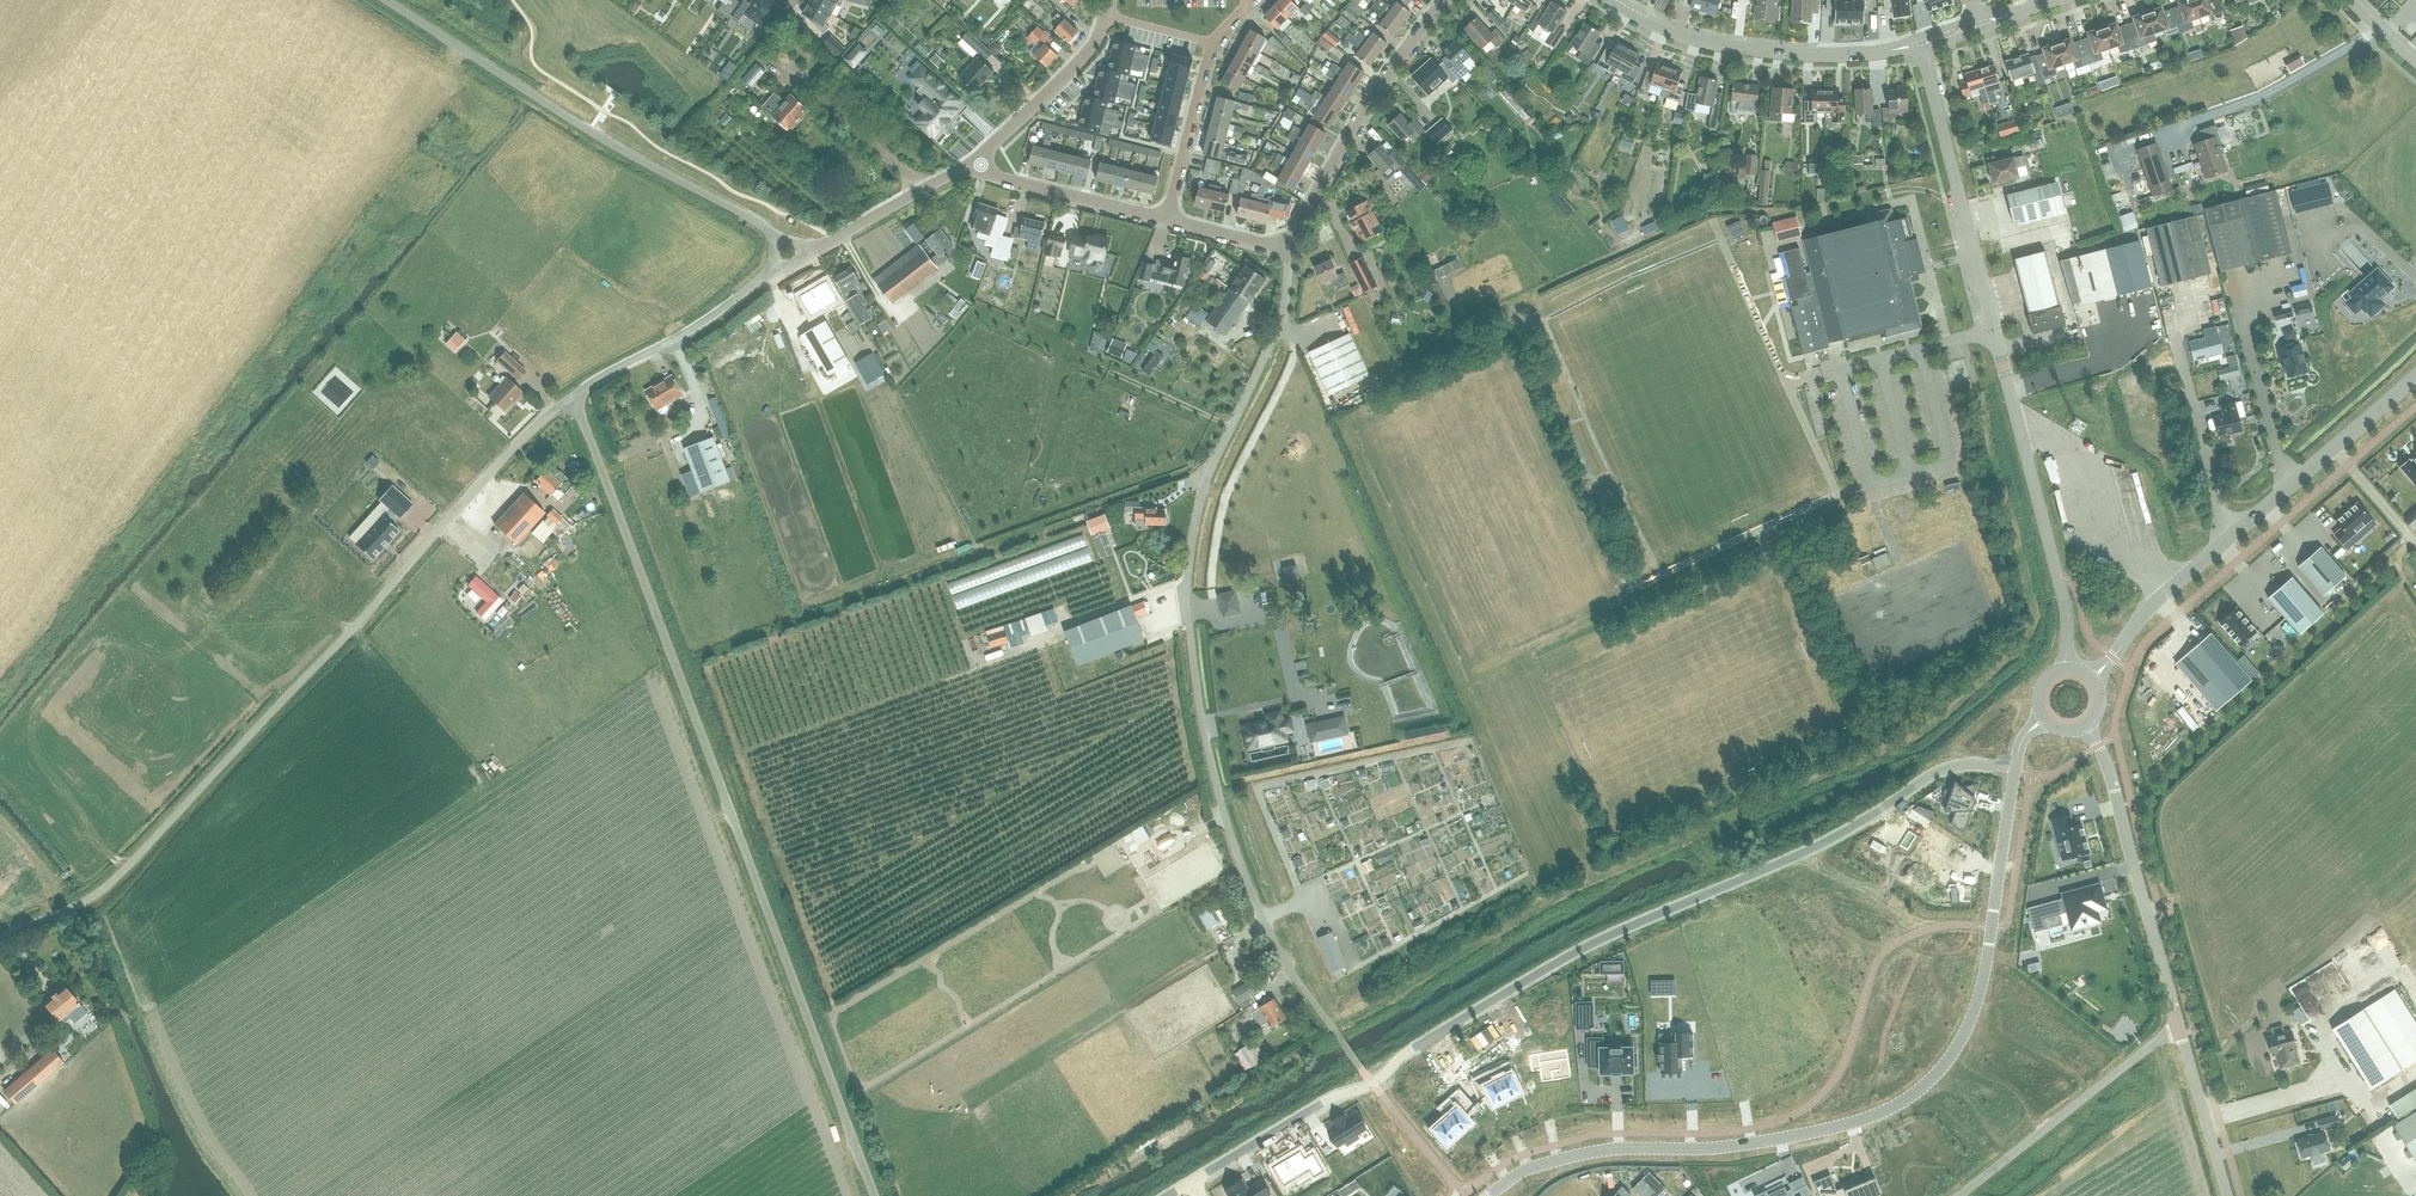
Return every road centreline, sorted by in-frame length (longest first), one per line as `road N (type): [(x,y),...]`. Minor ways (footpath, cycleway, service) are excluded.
road 1 (unclassified): [(1191,1181),(1586,952),(1766,871),(1944,768),(2016,768)]
road 2 (unclassified): [(875,1195),(573,396)]
road 3 (residential): [(1332,1026),(1288,966),(1224,816),(1201,719),(1188,605),(1201,495),(1277,331),(1287,247)]
road 4 (unclassified): [(0,939),(99,897),(128,872),(526,435),(573,396)]
road 5 (residential): [(1489,1195),(1516,1174),(1566,1156),(1720,1147),(1841,1127),(1931,1080),(1958,1047),(1984,983),(2016,768)]
road 6 (unclassified): [(2068,664),(2067,609),(1920,44)]
road 7 (unclassified): [(771,229),(590,131),(385,0)]
road 8 (unclassified): [(2094,676),(2168,590),(2415,376)]
road 9 (unclassified): [(2180,1032),(2115,792),(2088,726)]
road 10 (unclassified): [(1614,0),(1694,39),(1804,56),(1920,44)]
road 11 (residential): [(1287,247),(1382,85),(1448,0)]
road 12 (unclassified): [(1965,1195),(2167,1034),(2180,1032)]
road 13 (unclassified): [(573,396),(706,321),(771,272)]
road 14 (residential): [(977,161),(986,173),(1169,219)]
road 15 (unclassified): [(1108,15),(1092,48),(977,161)]
road 16 (unclassified): [(816,248),(977,161)]
road 17 (residential): [(1215,44),(1169,219)]
road 18 (unclassified): [(2229,1195),(2180,1032)]
road 19 (residential): [(1169,219),(1287,247)]

